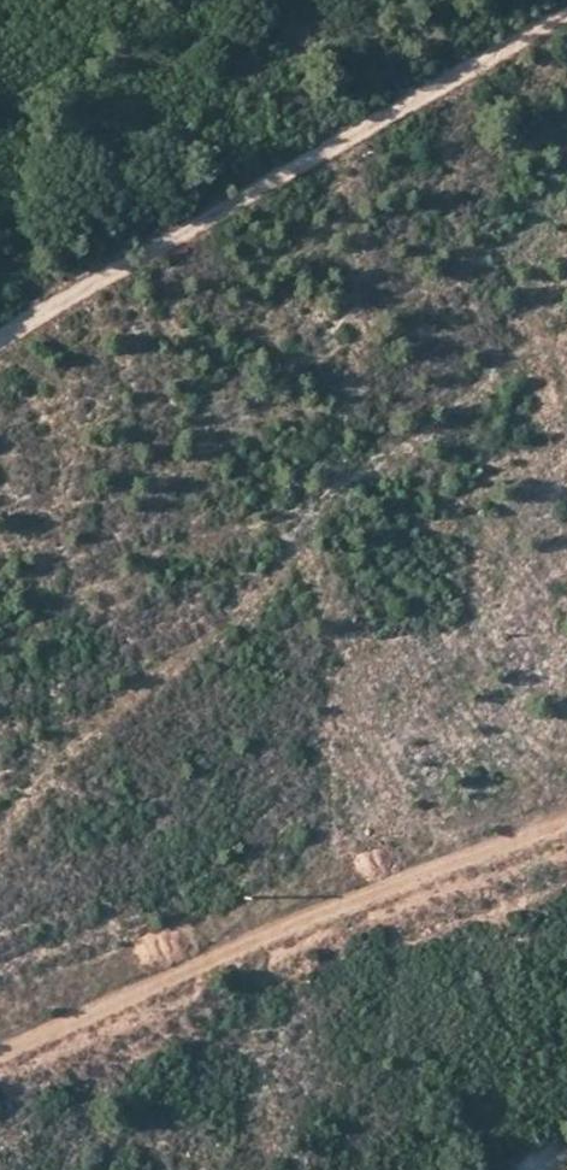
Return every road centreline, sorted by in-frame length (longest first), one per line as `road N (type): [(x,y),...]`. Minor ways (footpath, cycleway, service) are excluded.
road 1 (track): [(566,11),(0,342)]
road 2 (track): [(566,823),(0,1054)]

